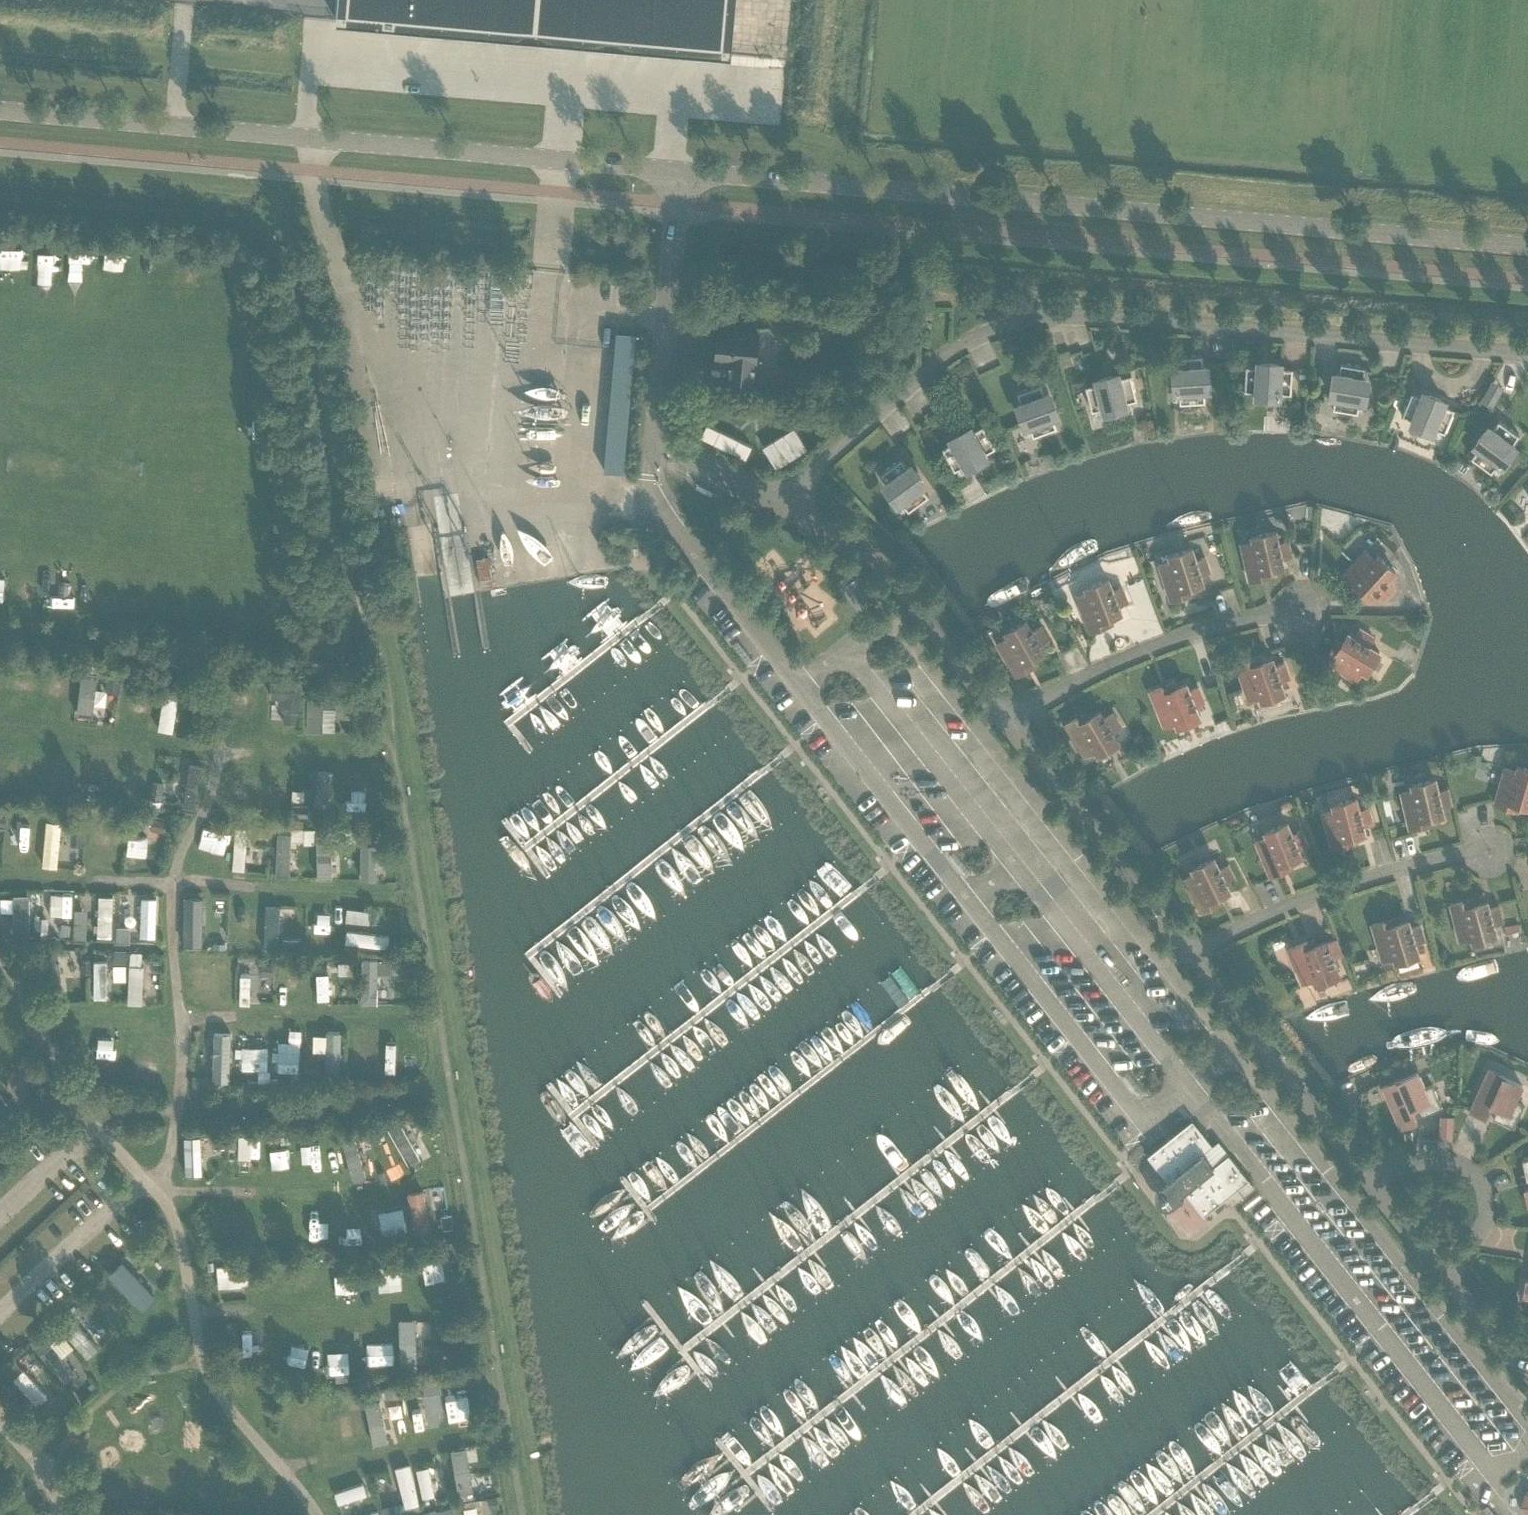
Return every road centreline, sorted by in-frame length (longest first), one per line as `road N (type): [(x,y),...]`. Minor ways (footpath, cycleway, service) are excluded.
road 1 (unclassified): [(686,175),(1527,248)]
road 2 (residential): [(780,504),(934,367),(1018,324),(1099,319),(1527,355)]
road 3 (unclassified): [(0,113),(686,175)]
road 4 (residential): [(686,175),(653,442),(780,504)]
road 5 (residential): [(1002,721),(1142,655),(1302,610)]
road 6 (residential): [(1190,958),(1313,898),(1489,849)]
road 7 (residential): [(780,504),(879,566),(1002,721)]
road 8 (residential): [(1002,721),(1190,958)]
road 9 (residential): [(1190,958),(1365,1176)]
road 10 (residential): [(1443,1274),(1485,1224),(1479,1182),(1443,1163),(1365,1176)]
road 11 (residential): [(1443,1274),(1527,1376)]
road 12 (residential): [(1365,1176),(1443,1274)]

